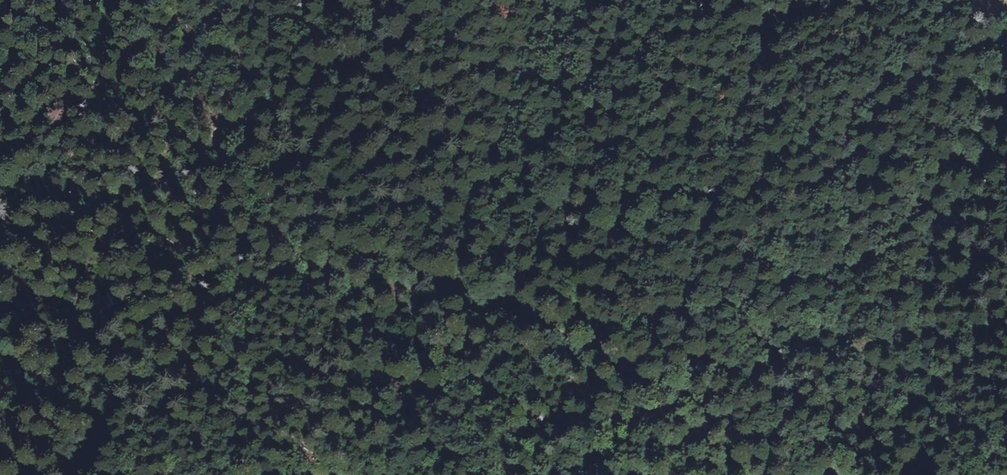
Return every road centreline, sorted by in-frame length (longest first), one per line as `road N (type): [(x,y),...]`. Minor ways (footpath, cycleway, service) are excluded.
road 1 (track): [(0,250),(39,225),(123,200),(224,199),(578,339),(630,374),(743,474)]

